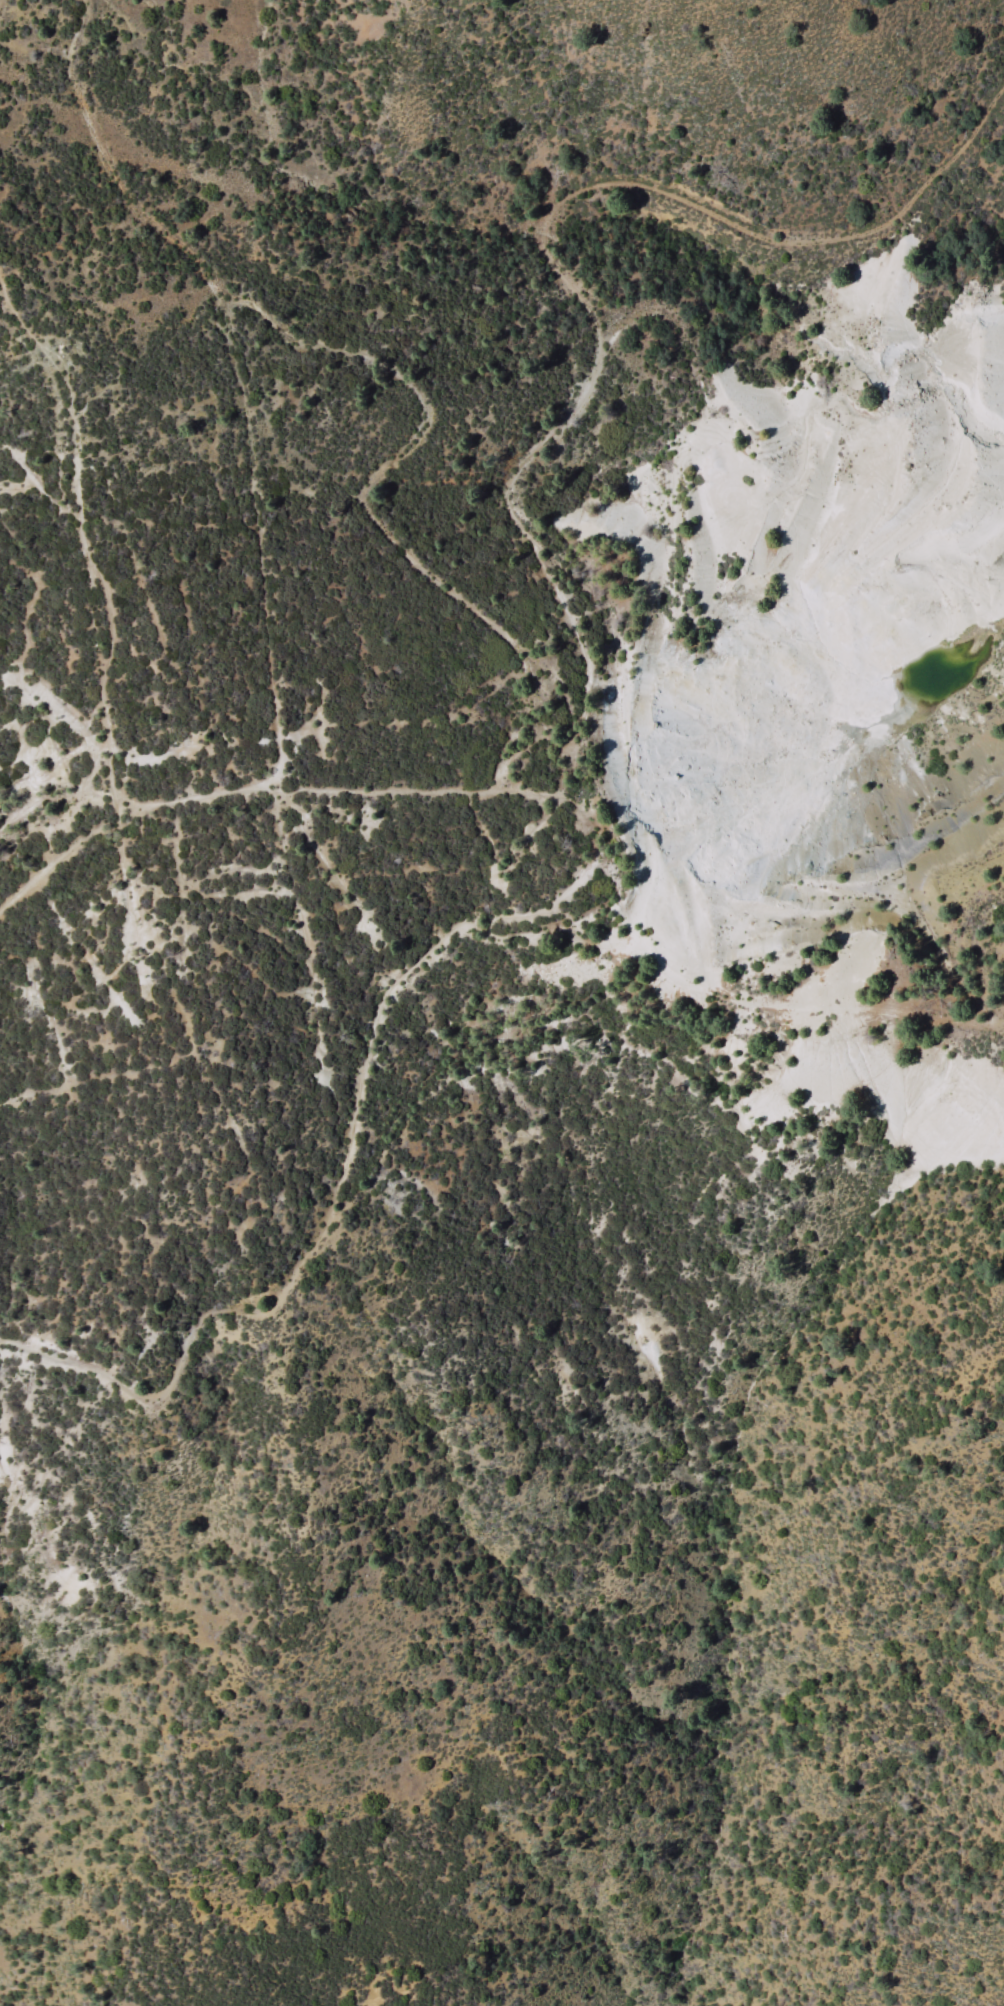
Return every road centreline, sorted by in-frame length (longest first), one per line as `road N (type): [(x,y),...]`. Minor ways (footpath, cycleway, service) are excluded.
road 1 (track): [(0,1360),(39,1354),(158,1399),(199,1309),(292,1312),(349,1159),(355,1037),(386,1000),(471,931),(566,894),(526,670),(382,547),(355,506),(433,429),(400,368),(236,313),(193,259),(110,192),(78,91),(88,0)]
road 2 (track): [(1003,1029),(987,1000),(935,1000),(745,1085),(650,1048),(476,1090),(423,1138),(349,1159)]

